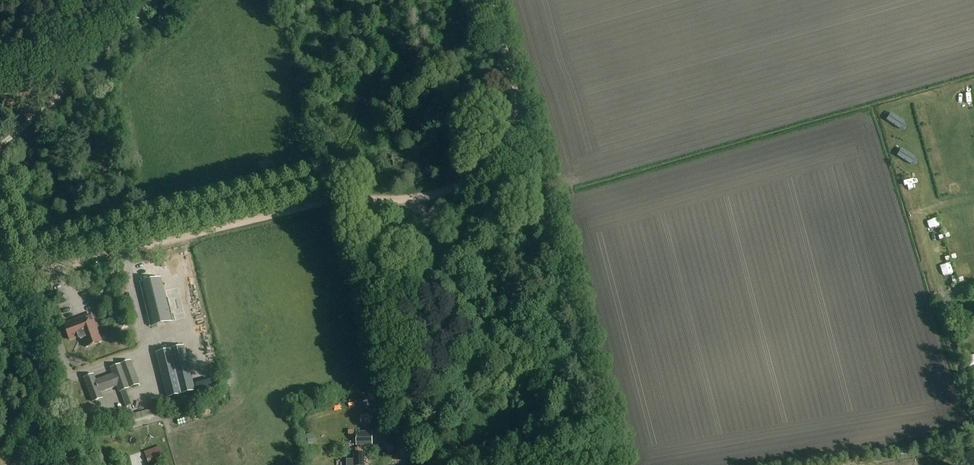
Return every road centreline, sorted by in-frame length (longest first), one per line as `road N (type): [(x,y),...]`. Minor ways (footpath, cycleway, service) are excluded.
road 1 (track): [(132,251),(337,199),(400,202),(459,186),(513,126),(514,68),(495,0)]
road 2 (track): [(616,464),(514,68)]
road 3 (track): [(0,143),(154,0)]
road 4 (unclassified): [(70,464),(3,282)]
road 5 (unclassified): [(3,282),(132,251)]

